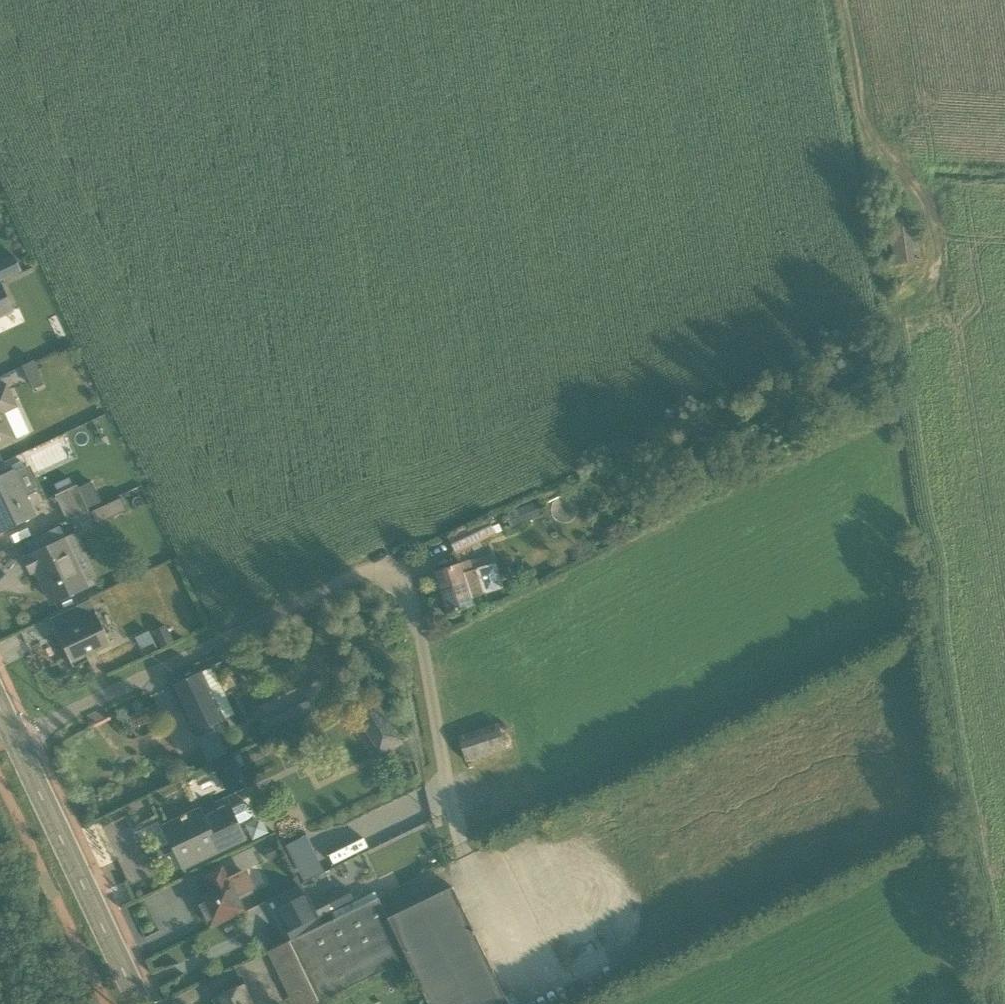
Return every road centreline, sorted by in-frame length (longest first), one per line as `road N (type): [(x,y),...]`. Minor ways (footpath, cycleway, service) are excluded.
road 1 (primary): [(138,1003),(0,712)]

